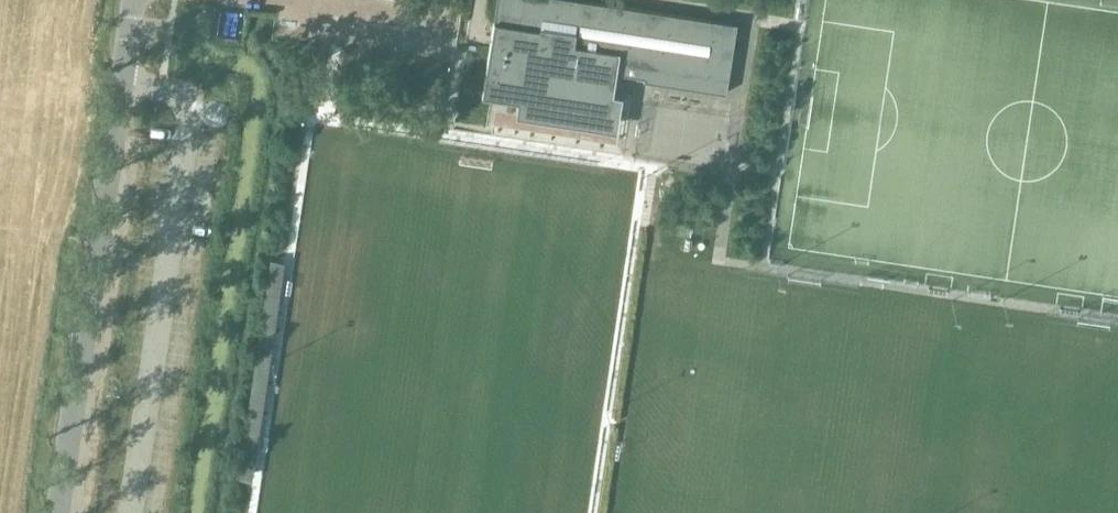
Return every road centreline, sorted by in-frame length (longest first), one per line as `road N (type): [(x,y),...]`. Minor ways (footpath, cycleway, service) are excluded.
road 1 (unclassified): [(56,512),(135,0)]

